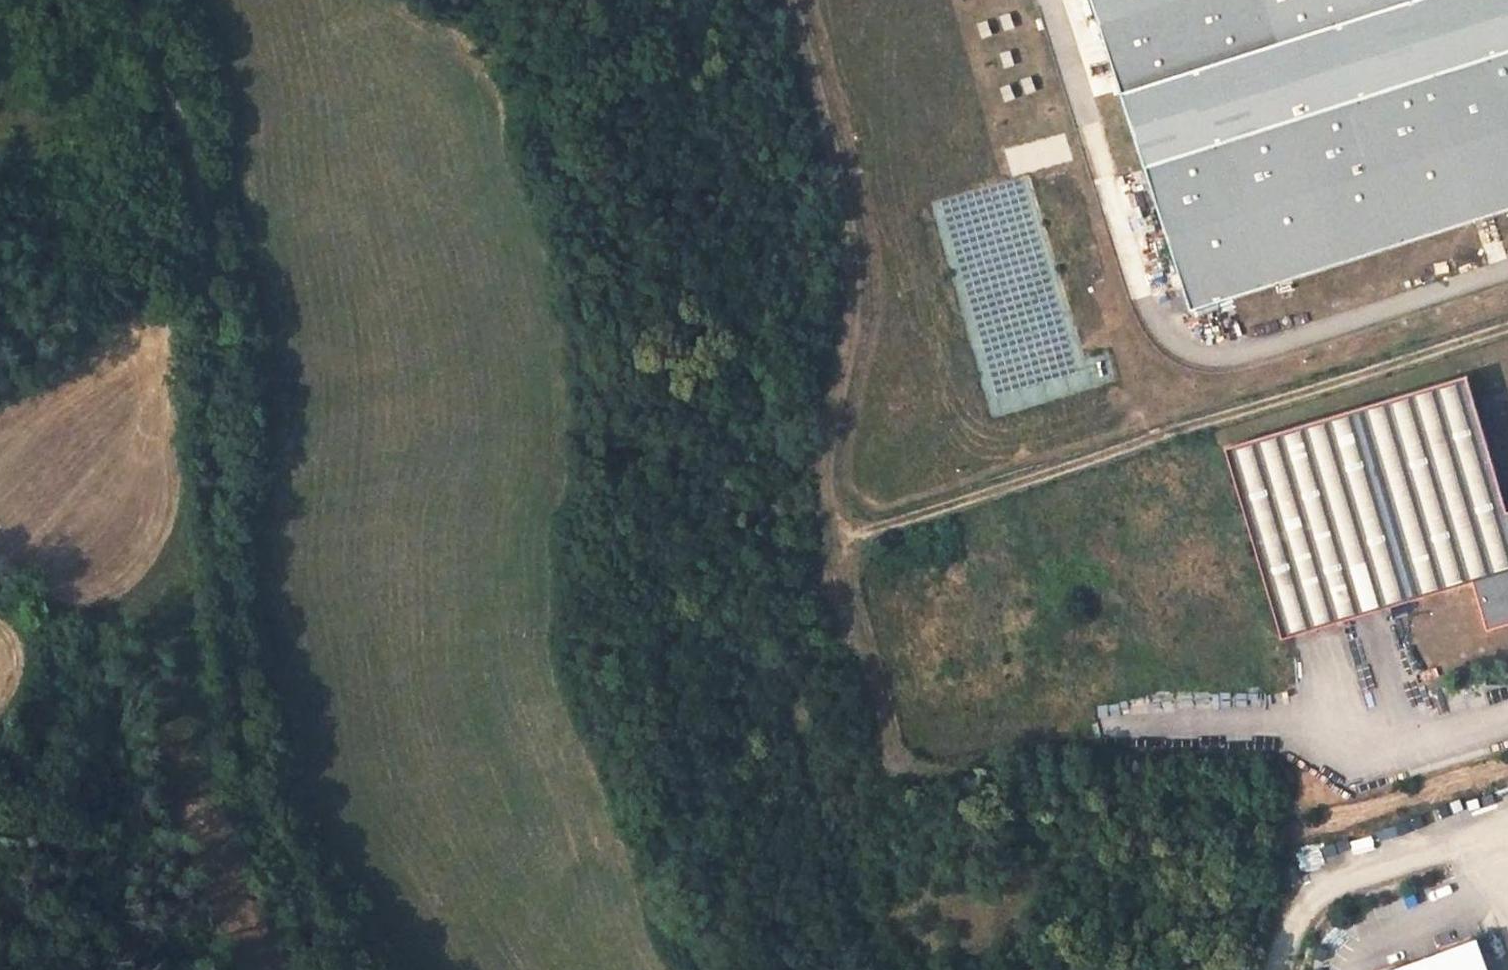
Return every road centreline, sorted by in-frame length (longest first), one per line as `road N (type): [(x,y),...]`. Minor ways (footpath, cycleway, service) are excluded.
road 1 (track): [(364,969),(294,865),(252,776),(220,547),(204,231),(192,152),(139,0)]
road 2 (track): [(901,762),(849,586),(849,536),(831,483),(858,303),(841,154),(793,0)]
road 3 (track): [(1507,326),(849,536)]

